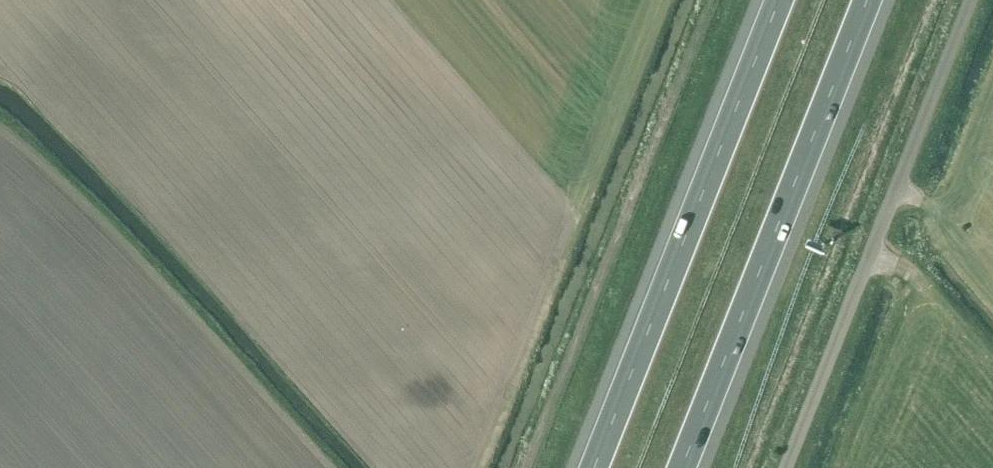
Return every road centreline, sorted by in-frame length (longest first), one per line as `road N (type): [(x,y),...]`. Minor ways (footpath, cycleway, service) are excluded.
road 1 (unclassified): [(785,467),(970,0)]
road 2 (motorway): [(775,0),(590,467)]
road 3 (motorway): [(687,467),(872,0)]

